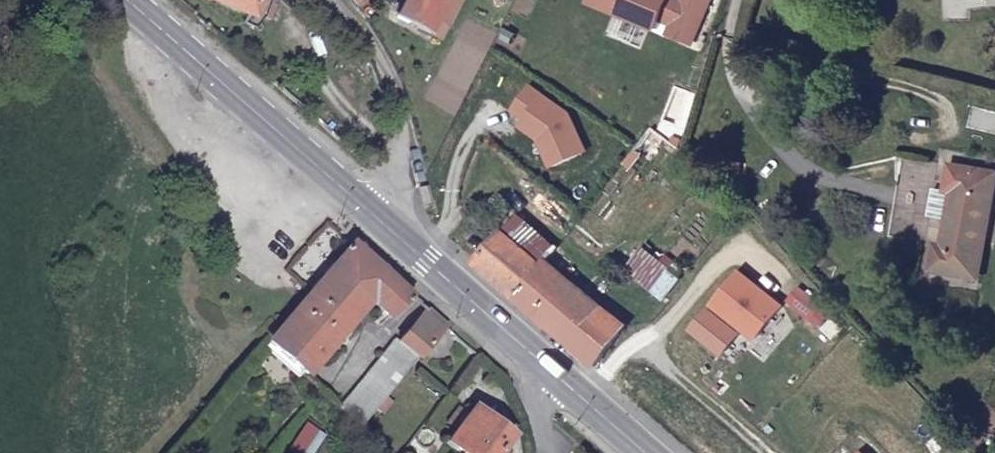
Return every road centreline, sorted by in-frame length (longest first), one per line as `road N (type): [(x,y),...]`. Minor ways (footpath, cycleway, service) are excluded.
road 1 (primary): [(132,0),(379,218)]
road 2 (residential): [(379,218),(398,177),(402,124),(384,75),(325,0)]
road 3 (primary): [(379,218),(554,372)]
road 4 (primary): [(554,372),(647,452)]

